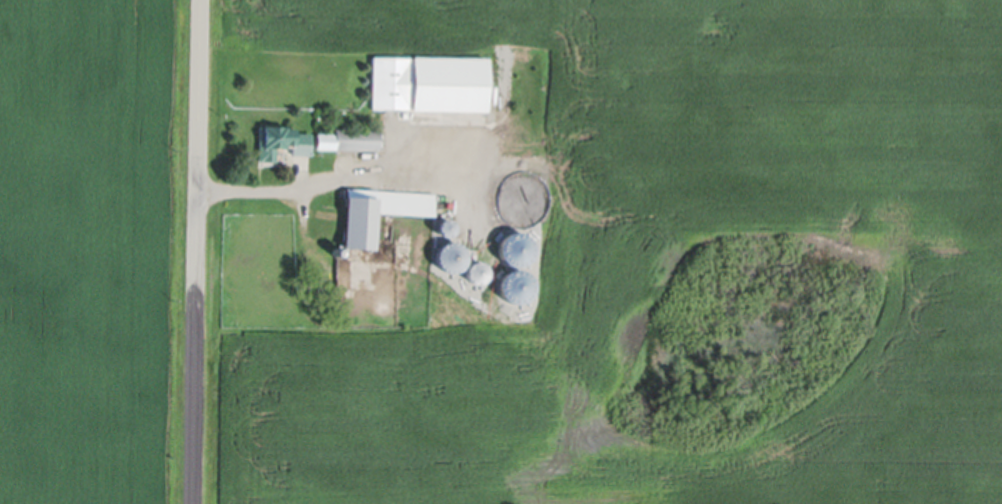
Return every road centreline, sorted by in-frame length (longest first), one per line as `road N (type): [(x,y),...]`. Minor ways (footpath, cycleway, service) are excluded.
road 1 (residential): [(194,503),(201,0)]

